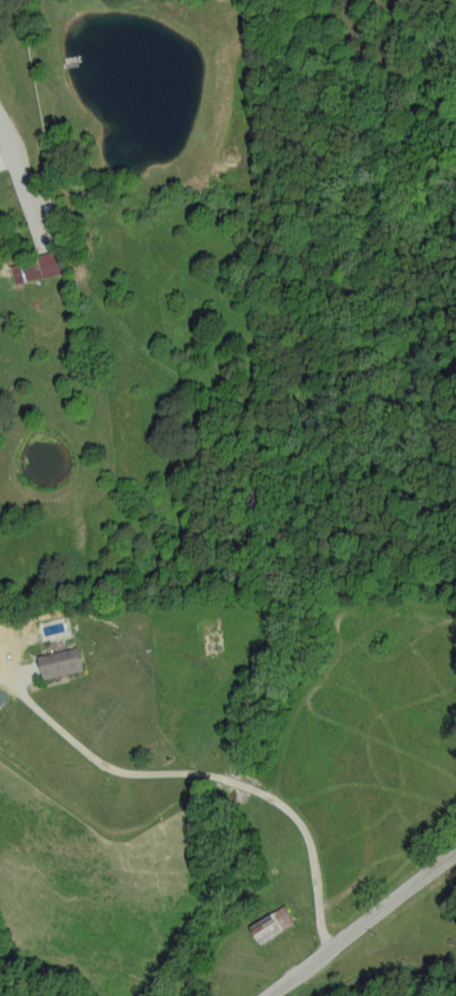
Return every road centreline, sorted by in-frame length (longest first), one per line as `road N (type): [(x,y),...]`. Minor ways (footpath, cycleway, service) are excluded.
road 1 (secondary): [(268,995),(455,854)]

